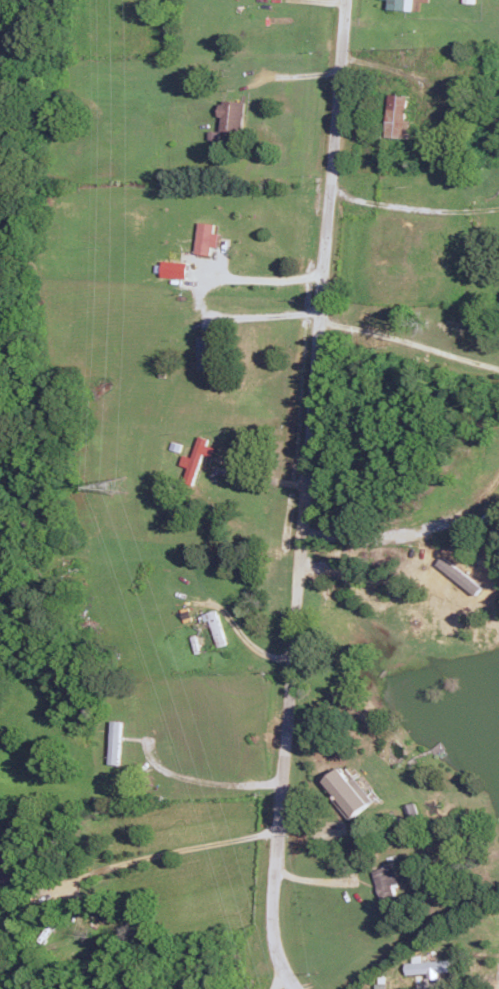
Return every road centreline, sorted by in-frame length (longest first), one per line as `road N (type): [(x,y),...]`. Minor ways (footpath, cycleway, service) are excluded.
road 1 (residential): [(343,0),(274,832),(270,946),(292,988)]

